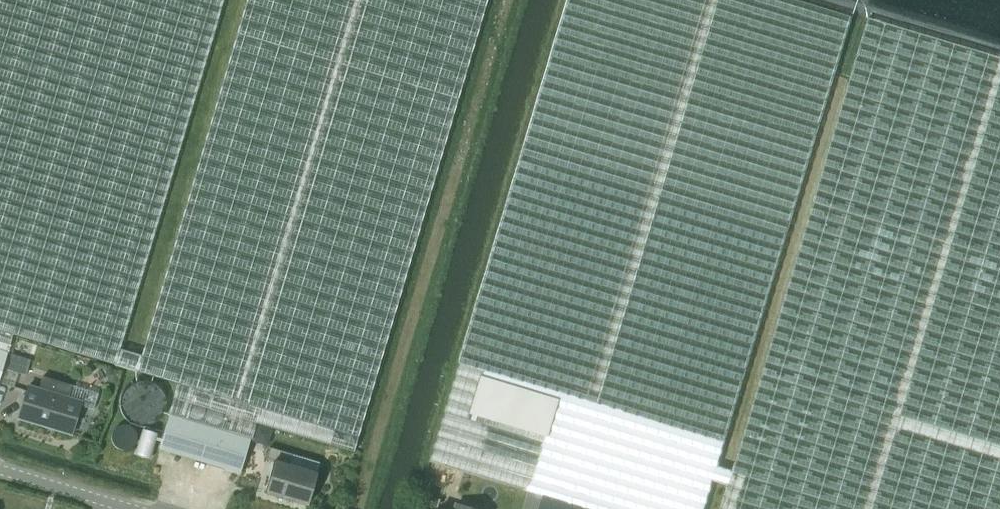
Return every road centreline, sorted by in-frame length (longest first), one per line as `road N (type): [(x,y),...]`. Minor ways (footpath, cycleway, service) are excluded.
road 1 (unclassified): [(134,508),(0,469)]

